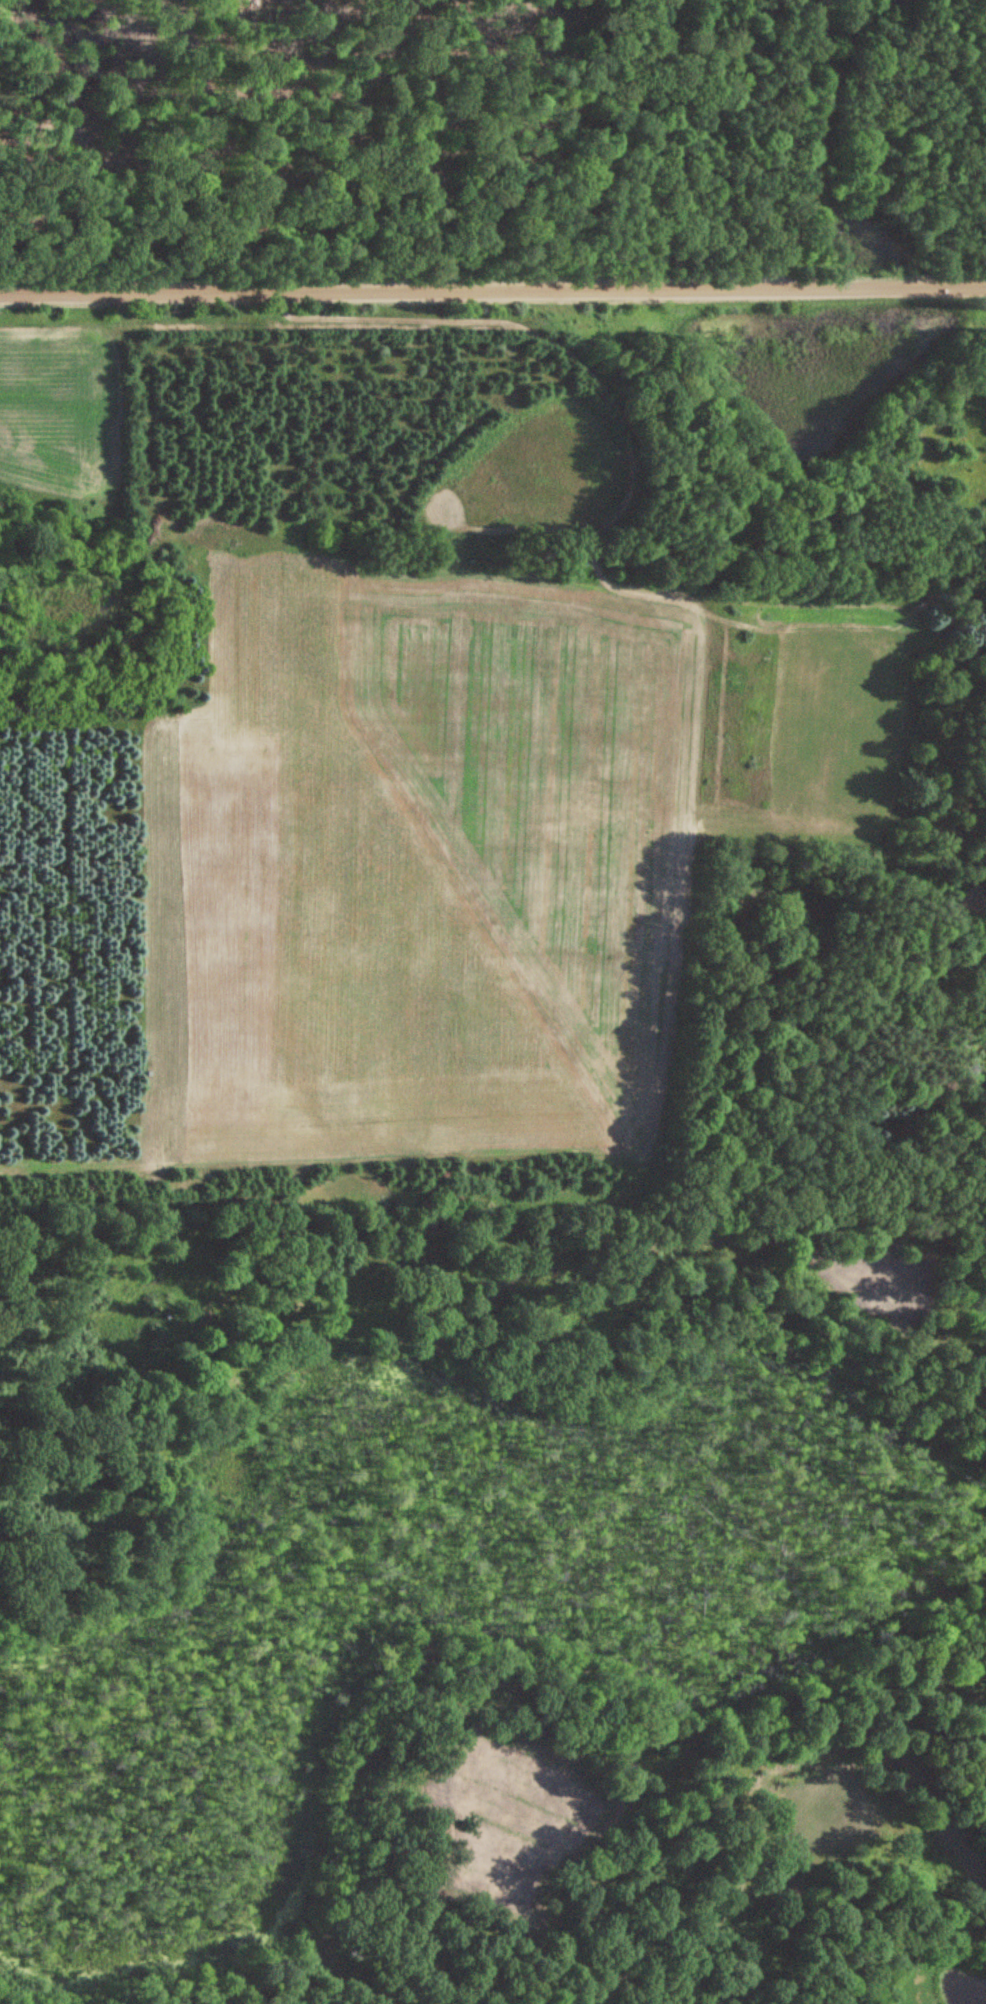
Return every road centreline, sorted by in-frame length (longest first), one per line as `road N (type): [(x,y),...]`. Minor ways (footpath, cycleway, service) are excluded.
road 1 (residential): [(0,296),(985,287)]
road 2 (track): [(0,1165),(123,1160)]

